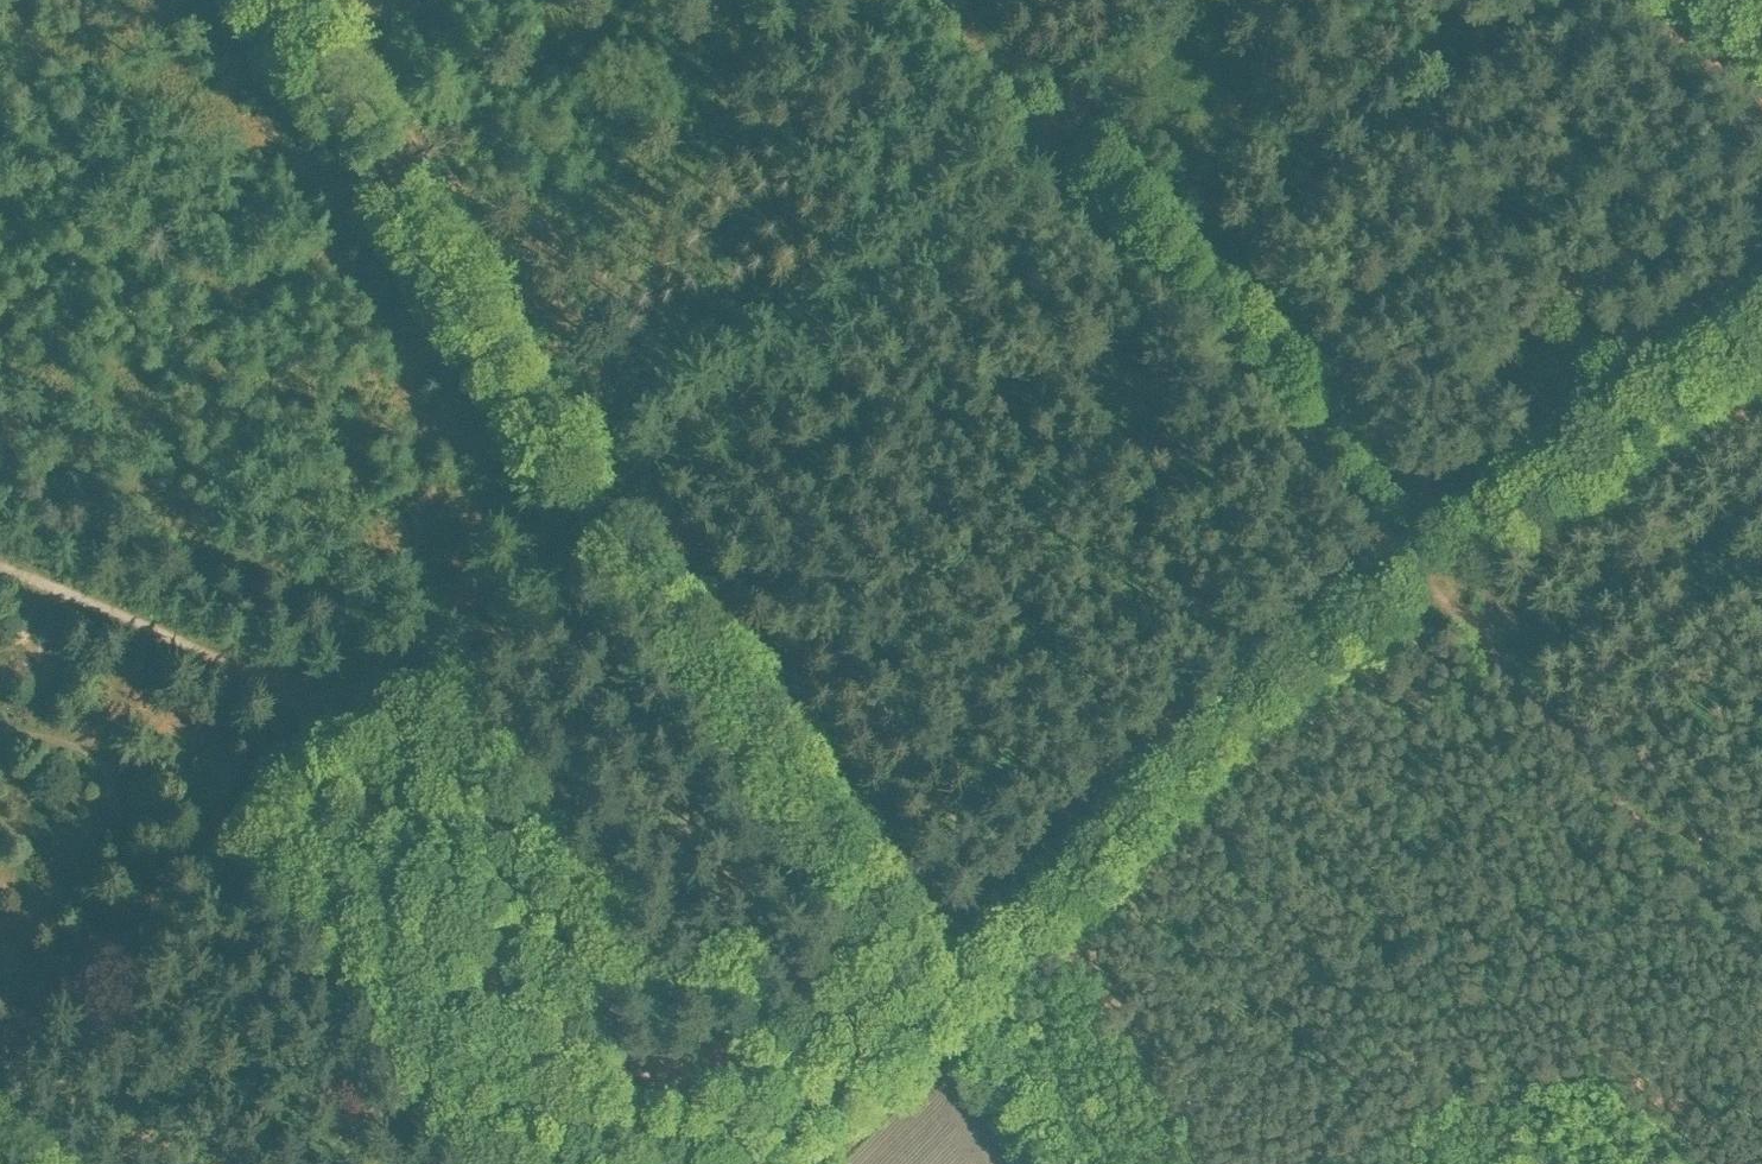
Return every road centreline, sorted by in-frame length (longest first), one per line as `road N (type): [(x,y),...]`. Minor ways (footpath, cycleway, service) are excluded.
road 1 (track): [(580,522),(707,727),(753,769),(936,1002),(967,1007),(1216,731)]
road 2 (track): [(0,570),(269,681),(343,699),(580,522)]
road 3 (track): [(1053,137),(1430,575)]
road 4 (track): [(1430,575),(1761,964)]
road 5 (track): [(1216,731),(1430,575)]
road 6 (track): [(1235,0),(1053,137)]
road 7 (track): [(943,0),(1053,137)]

